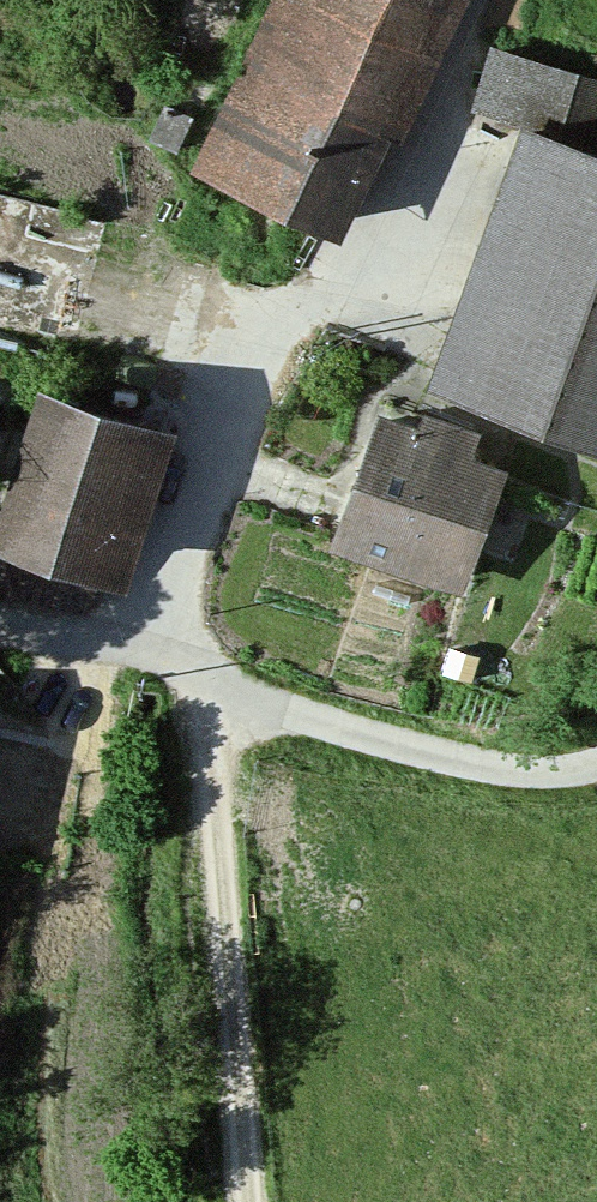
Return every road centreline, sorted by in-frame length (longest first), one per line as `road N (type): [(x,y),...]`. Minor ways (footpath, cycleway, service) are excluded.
road 1 (residential): [(0,631),(564,780),(596,775)]
road 2 (track): [(243,1201),(194,678)]

